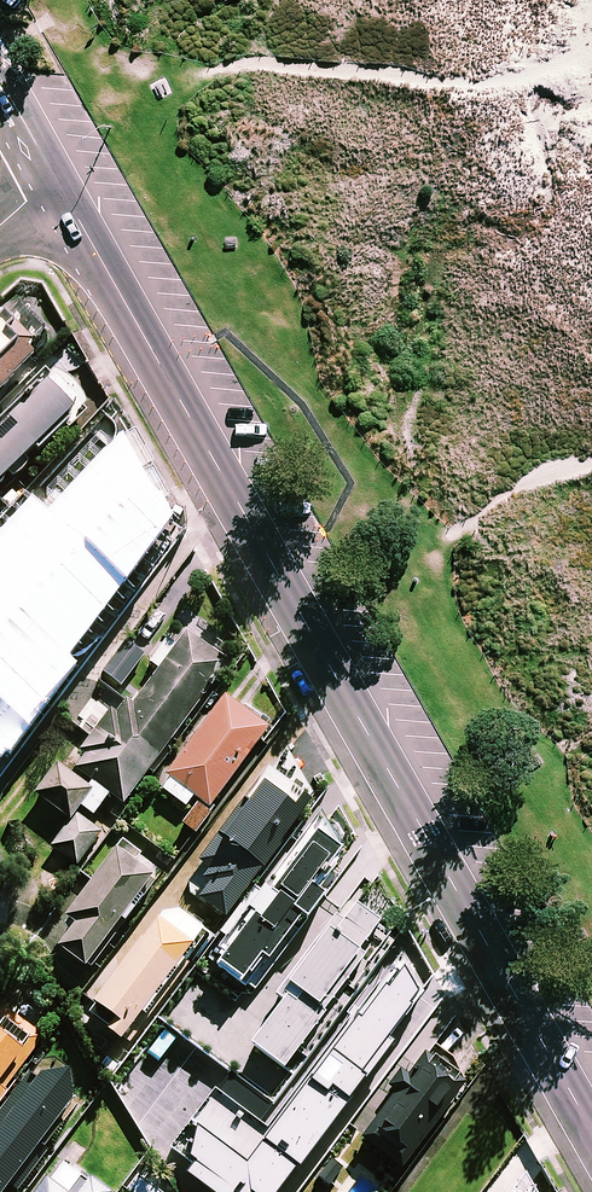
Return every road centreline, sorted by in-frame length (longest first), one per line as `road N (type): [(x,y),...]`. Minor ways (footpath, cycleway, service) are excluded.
road 1 (tertiary): [(59,181),(591,1129)]
road 2 (tertiary): [(0,76),(59,181)]

